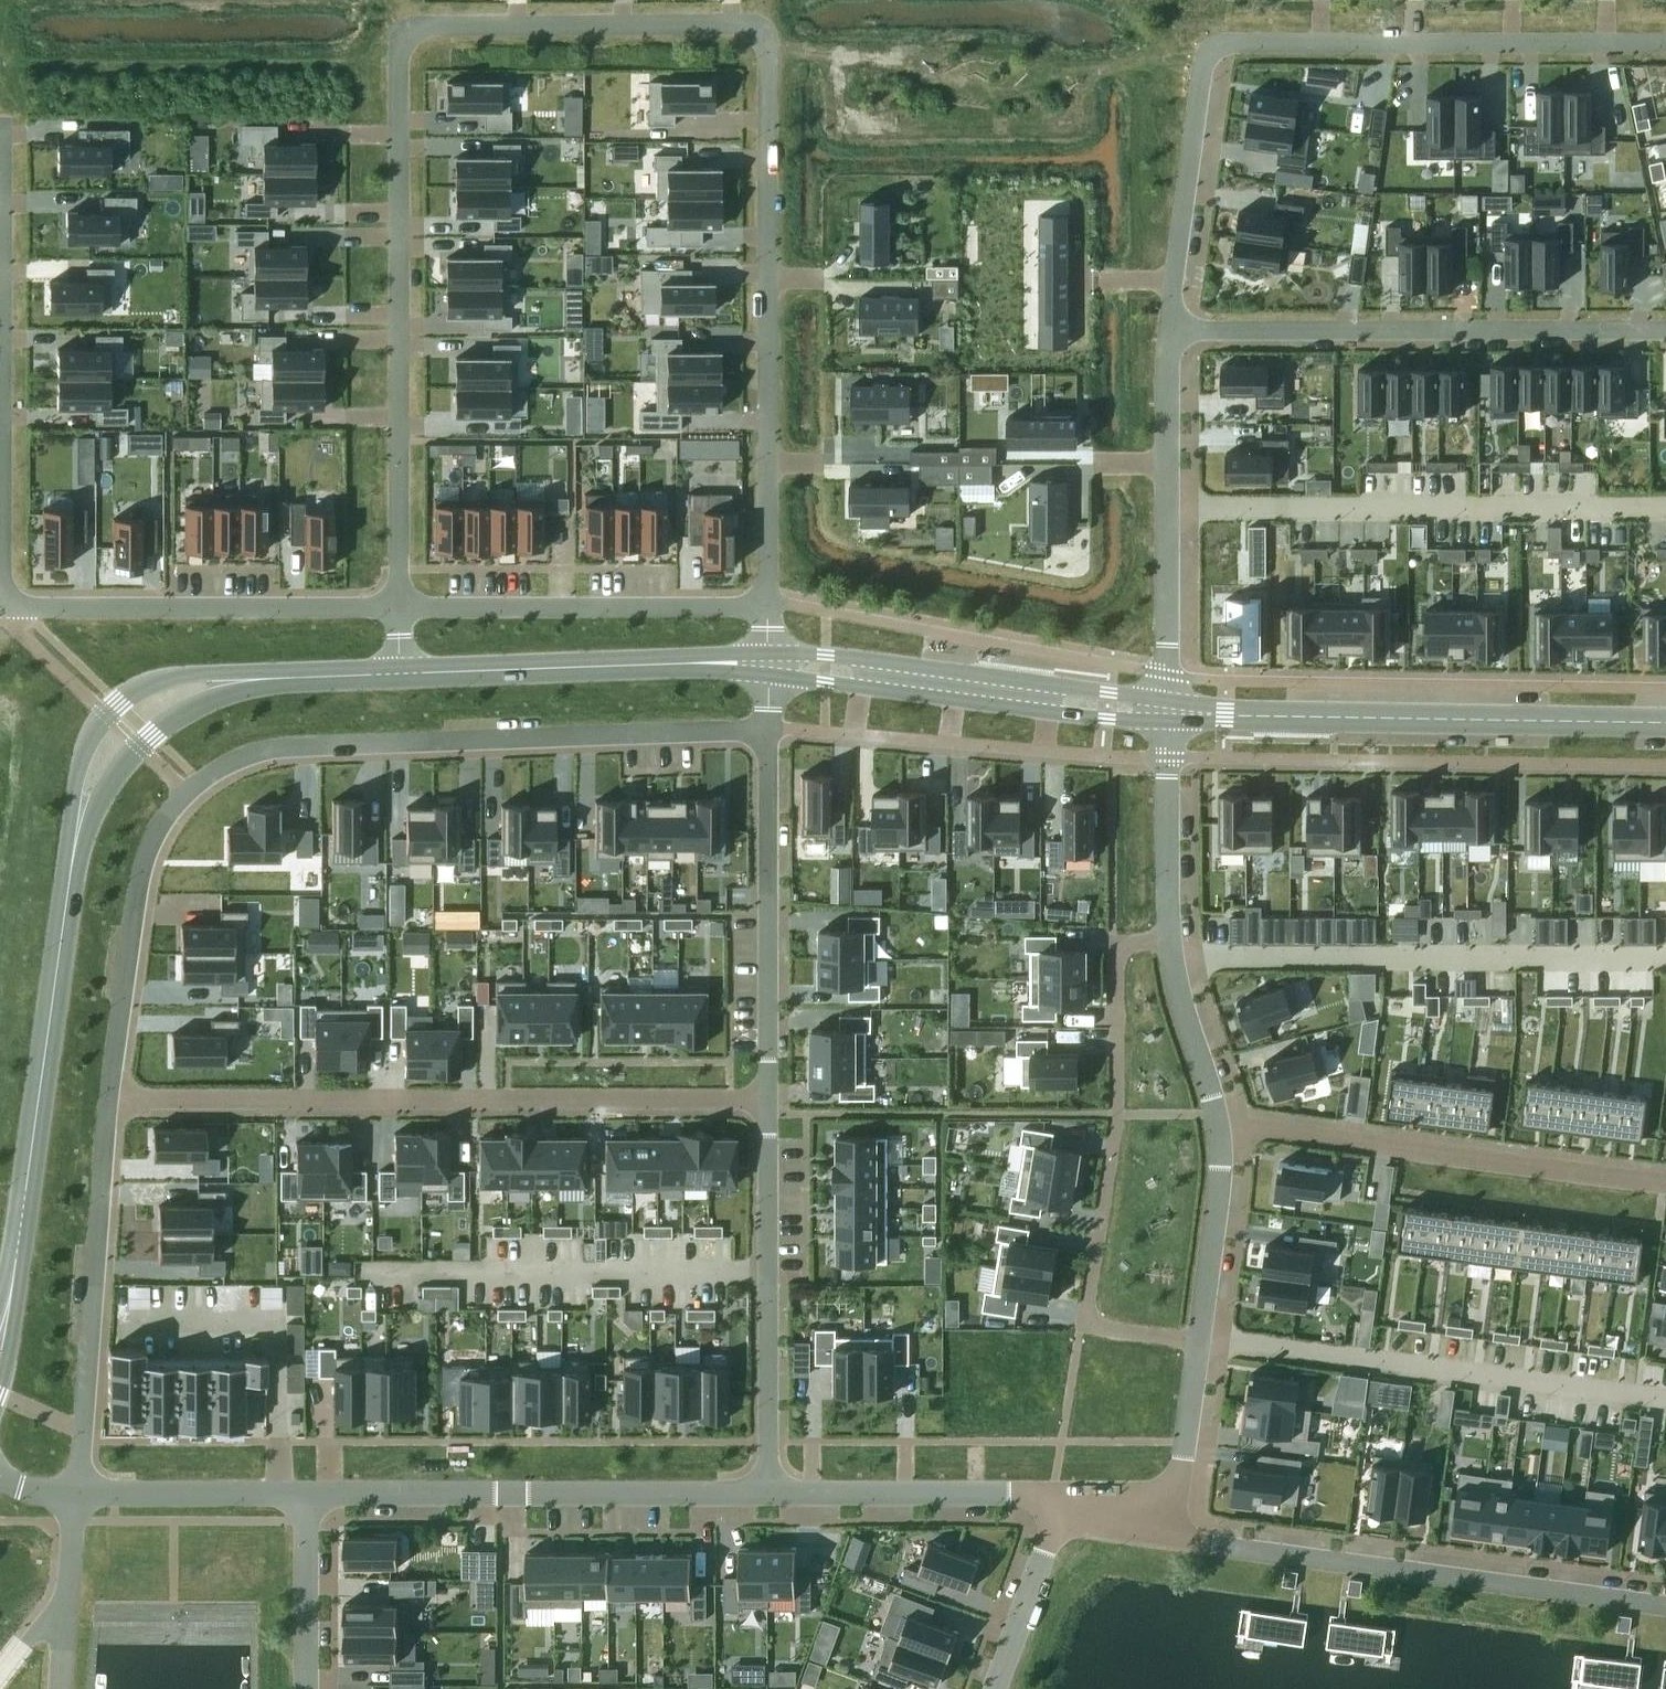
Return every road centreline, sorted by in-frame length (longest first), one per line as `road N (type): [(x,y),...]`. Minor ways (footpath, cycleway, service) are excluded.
road 1 (residential): [(769,601),(769,49),(754,26),(415,27),(399,49),(398,608)]
road 2 (residential): [(111,1098),(147,851),(184,793),(230,761),(272,746),(768,728)]
road 3 (residential): [(398,608),(9,603),(0,157)]
road 4 (residential): [(1665,43),(1222,42),(1203,61),(1172,331)]
road 5 (residential): [(111,1098),(766,1098)]
road 6 (residential): [(1164,1508),(1188,1539),(1665,1605)]
road 7 (tertiary): [(1166,712),(1665,721)]
road 8 (residential): [(1665,329),(1172,331)]
road 9 (tertiary): [(12,1293),(78,827)]
road 10 (residential): [(309,1494),(768,1494)]
road 11 (residential): [(1220,1127),(1665,1182)]
road 12 (residential): [(1220,1127),(1169,941),(1166,712)]
road 13 (tertiary): [(1166,712),(1111,691),(827,654),(769,655)]
road 14 (tertiary): [(769,675),(1108,720),(1166,712)]
road 15 (residential): [(768,1494),(766,1098)]
road 16 (residential): [(80,1491),(111,1098)]
road 17 (residential): [(1164,1508),(1182,1458),(1220,1127)]
road 18 (residential): [(1172,331),(1166,712)]
road 19 (residential): [(769,601),(398,608)]
road 20 (residential): [(766,1098),(768,728)]
road 21 (residential): [(768,1494),(1064,1497)]
road 22 (tertiary): [(268,677),(183,677),(137,693),(95,738),(78,783),(78,827)]
road 23 (tertiary): [(400,672),(677,663)]
road 24 (tertiary): [(78,827),(139,746),(177,717),(268,677)]
road 25 (residential): [(80,1491),(309,1494)]
road 26 (residential): [(1064,1497),(997,1688)]
road 27 (unclassified): [(59,1688),(80,1491)]
road 28 (residential): [(309,1494),(308,1688)]
road 29 (tertiary): [(268,677),(400,672)]

